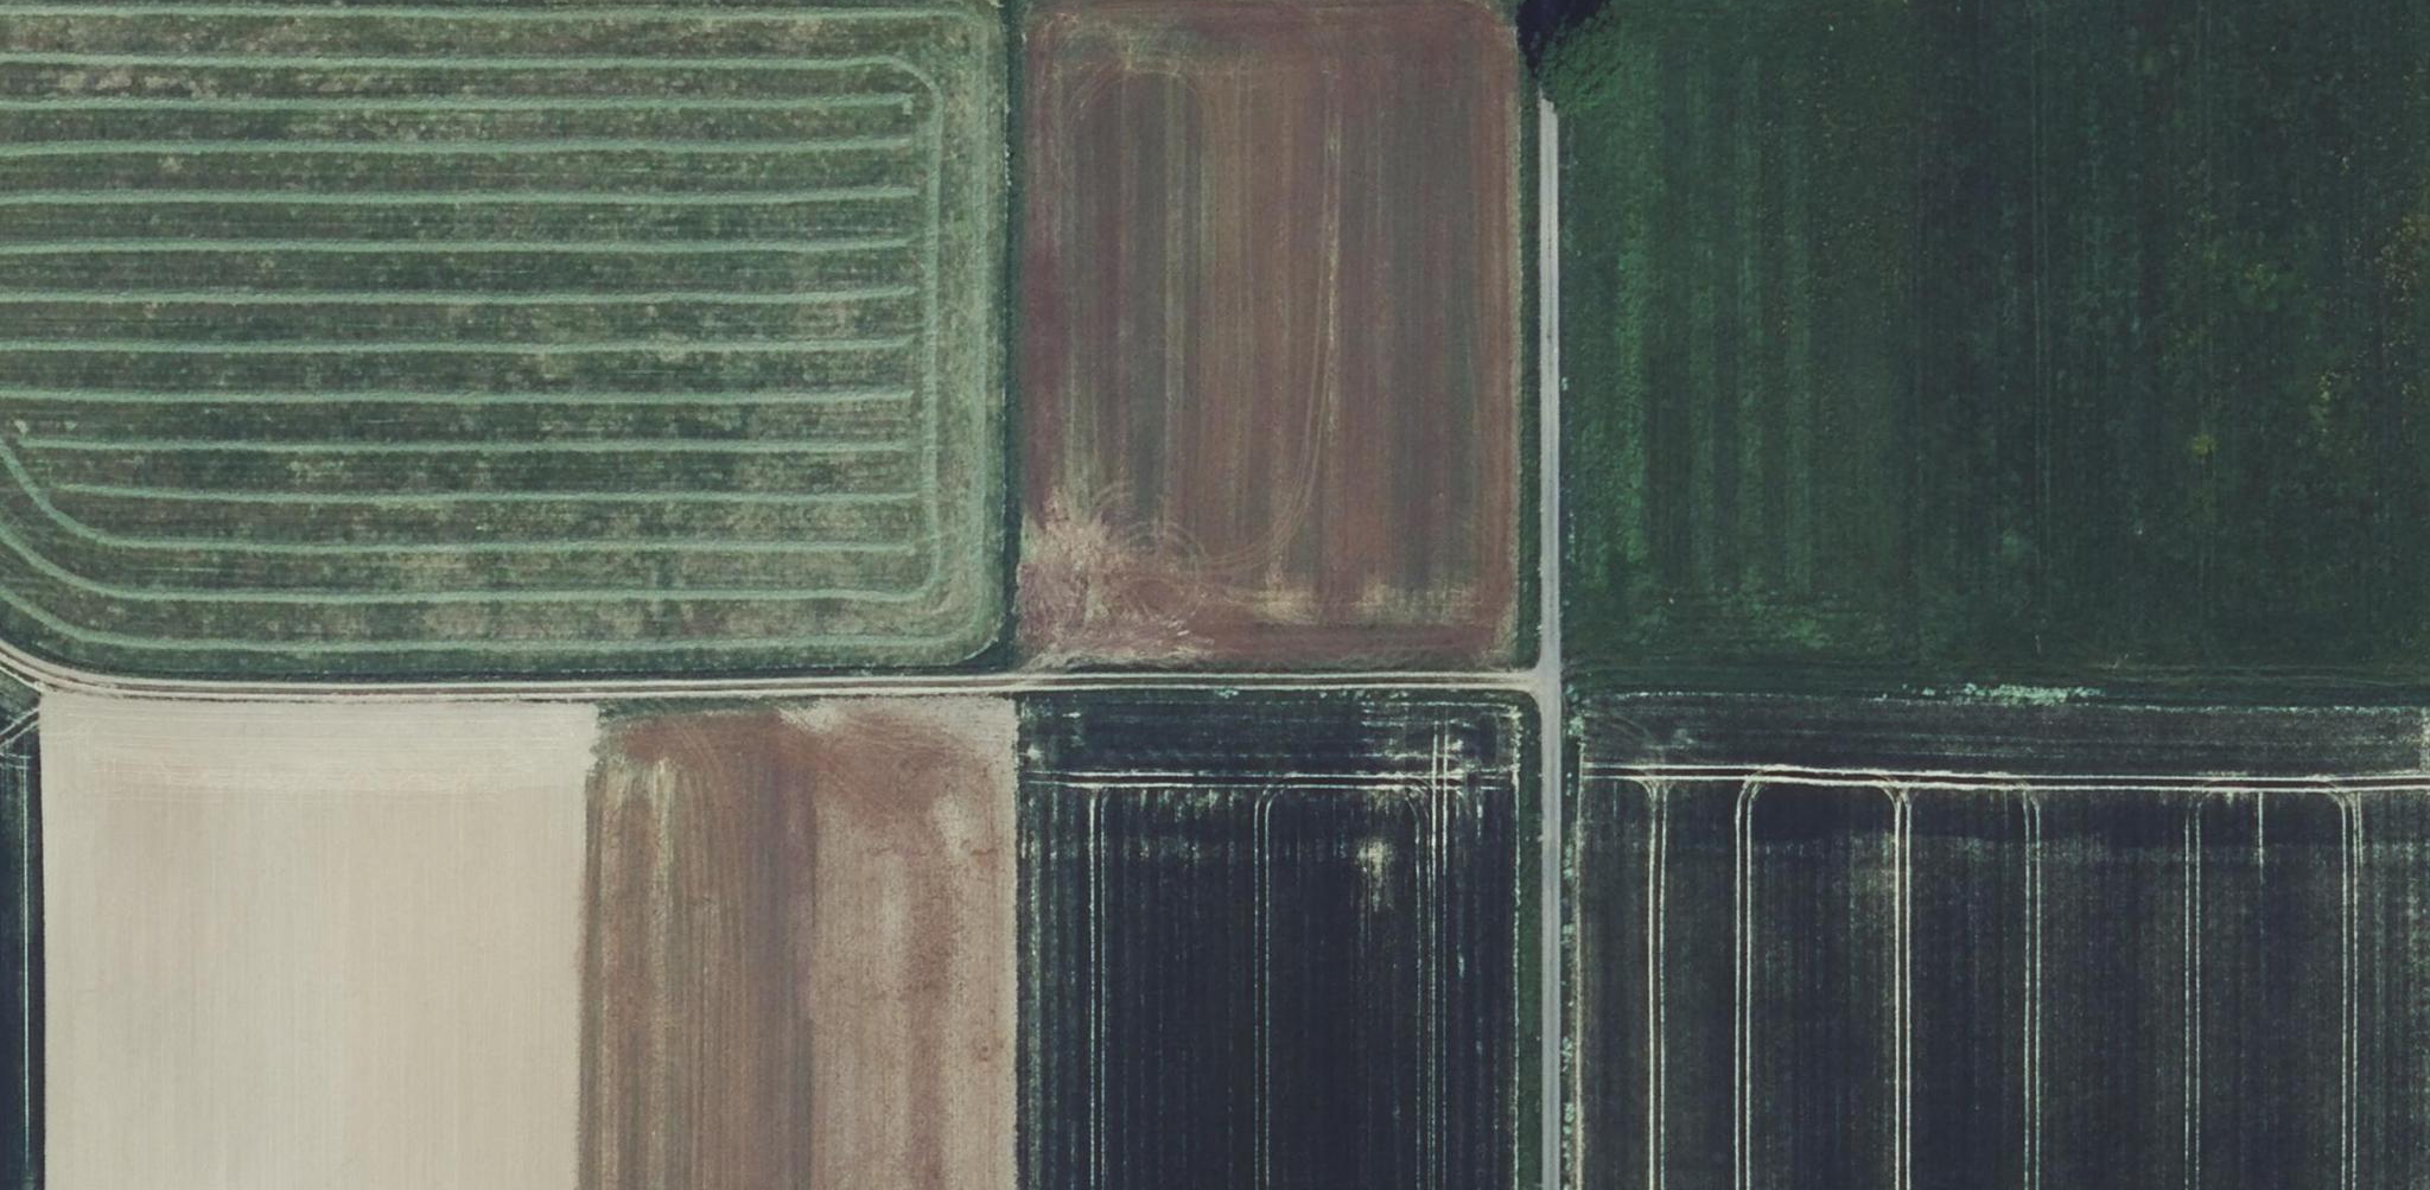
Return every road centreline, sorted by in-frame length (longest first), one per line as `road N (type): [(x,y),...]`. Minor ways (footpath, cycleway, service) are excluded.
road 1 (track): [(0,639),(57,671),(154,686),(1556,678)]
road 2 (track): [(1556,0),(1557,1189)]

